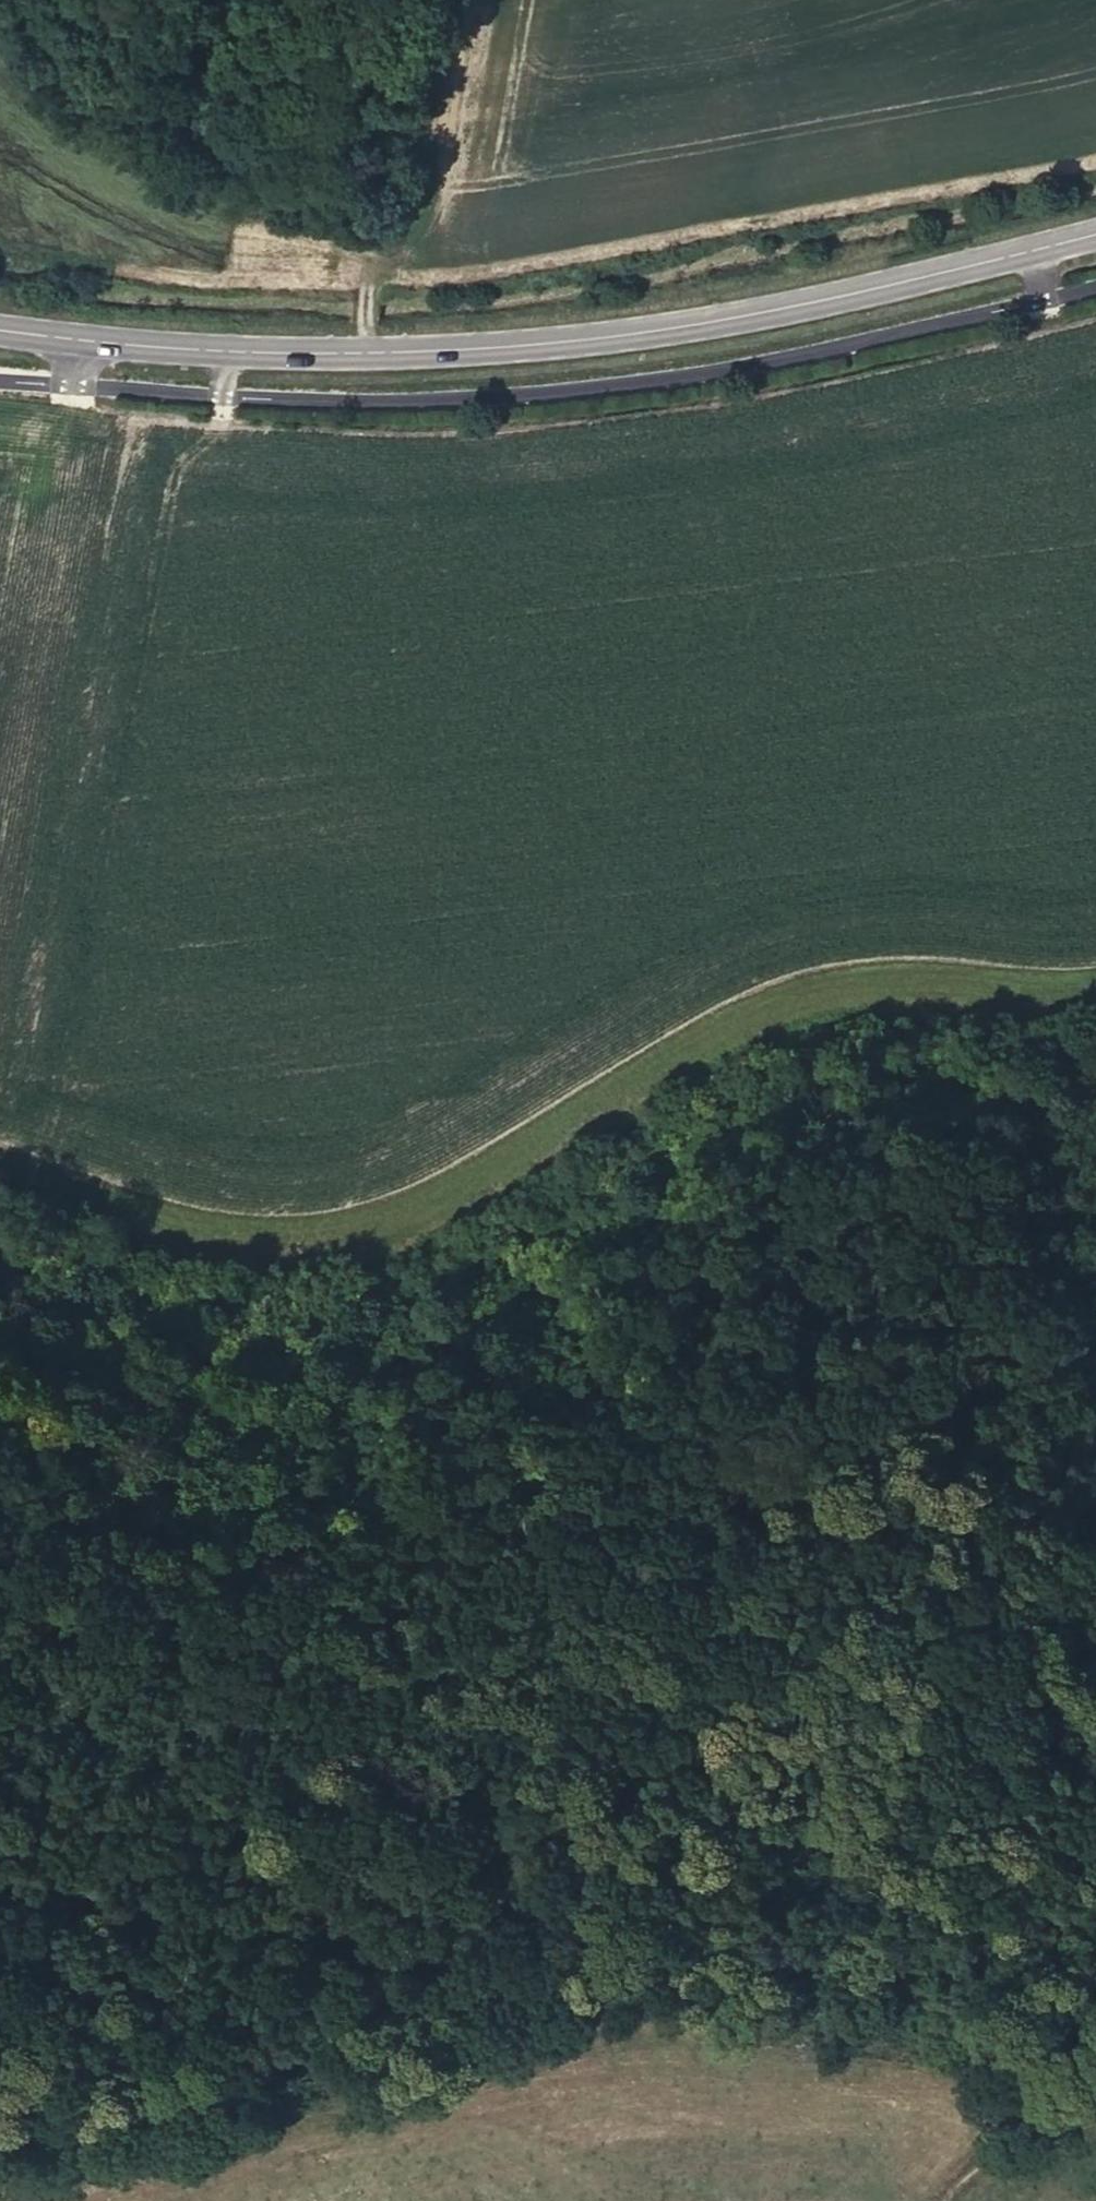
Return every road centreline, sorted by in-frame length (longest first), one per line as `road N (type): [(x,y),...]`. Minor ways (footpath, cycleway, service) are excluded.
road 1 (secondary): [(1095,234),(790,307),(506,347),(226,352),(0,330)]
road 2 (track): [(948,2200),(1065,2108),(1095,2096)]

